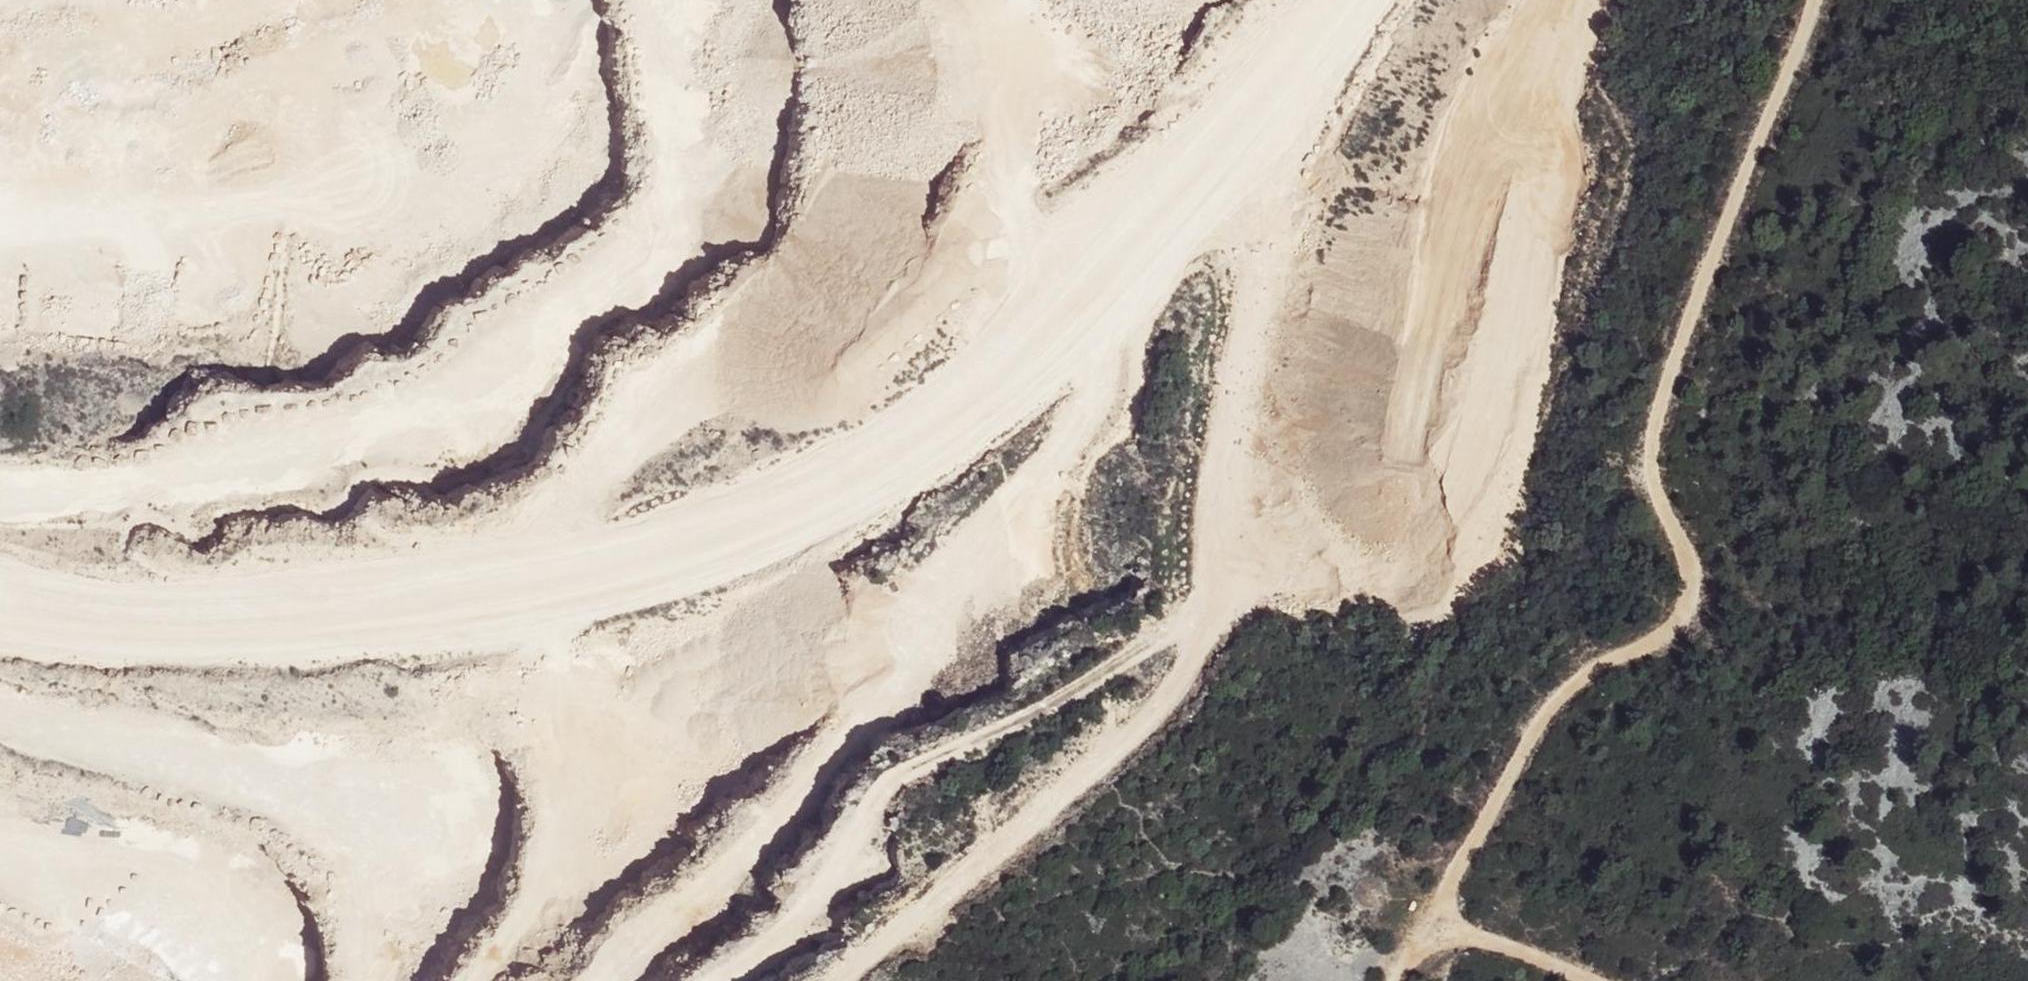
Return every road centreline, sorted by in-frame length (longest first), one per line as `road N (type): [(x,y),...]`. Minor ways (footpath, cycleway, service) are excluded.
road 1 (track): [(1774,0),(1614,413),(1612,481),(1655,536),(1672,594),(1654,642),(1589,659),(1534,703),(1451,903),(1426,926)]
road 2 (track): [(1426,926),(1552,959),(1593,980)]

